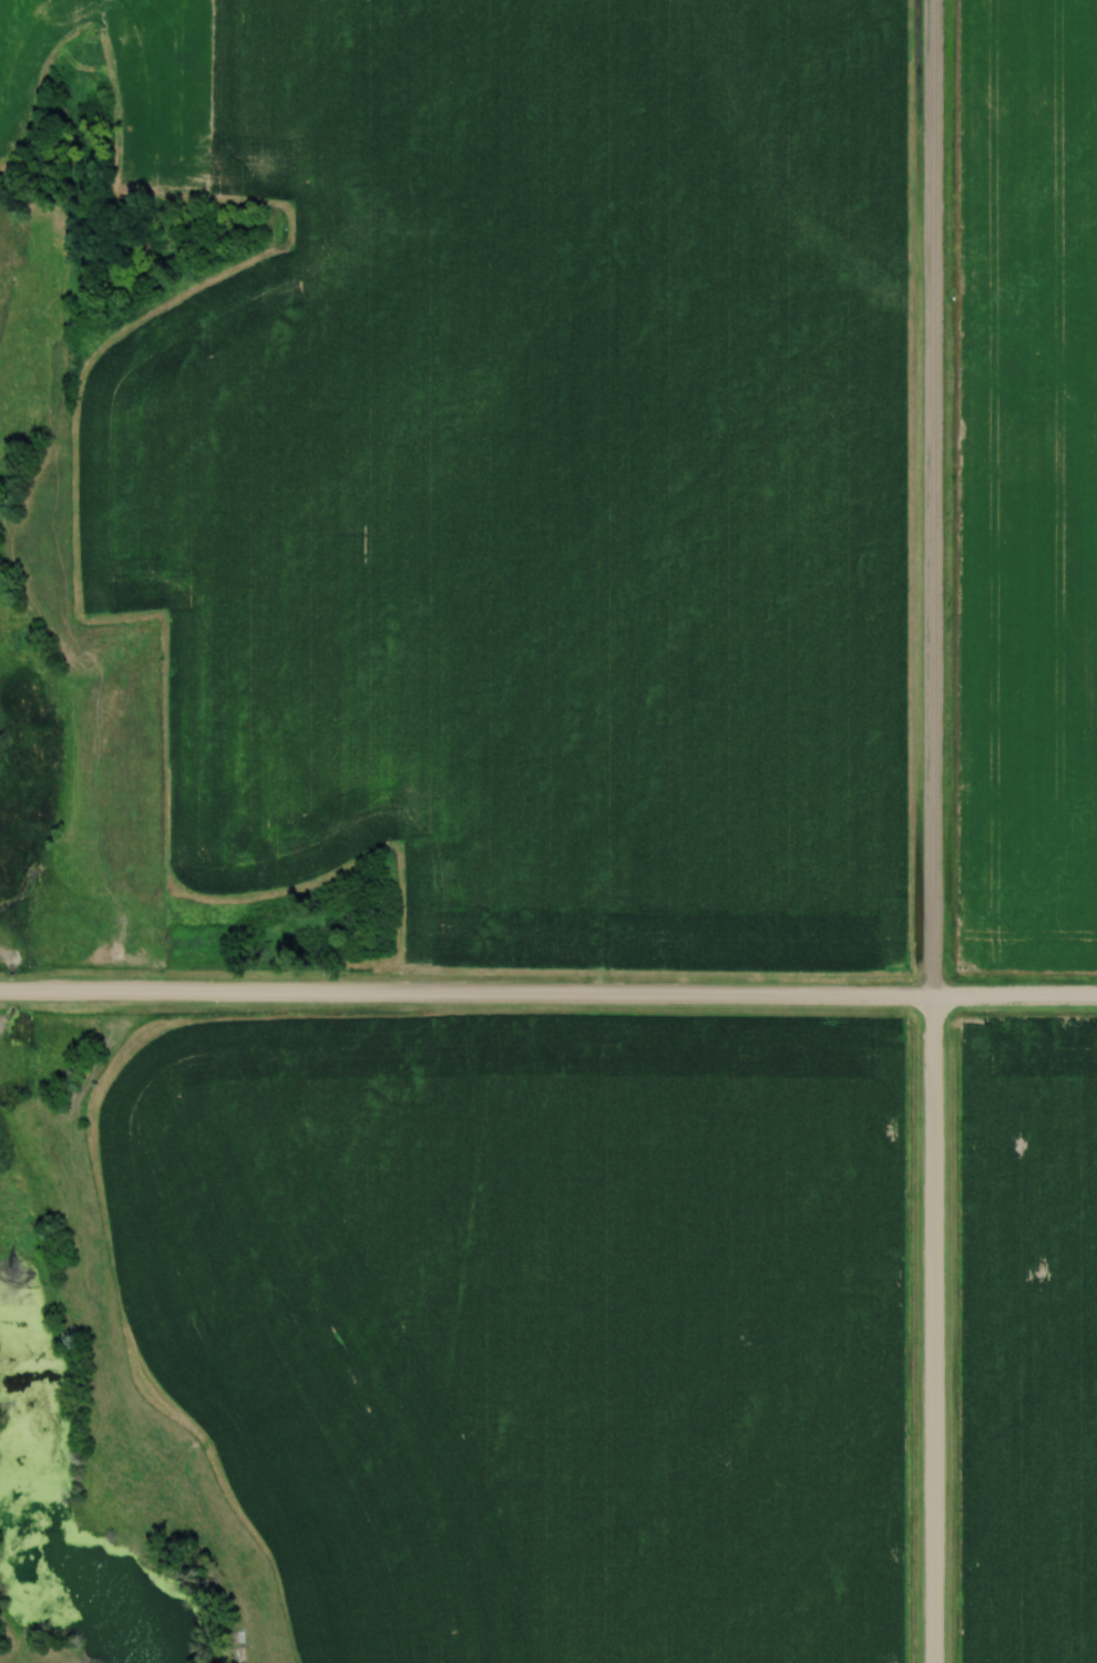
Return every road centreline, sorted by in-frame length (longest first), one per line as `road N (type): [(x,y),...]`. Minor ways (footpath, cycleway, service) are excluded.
road 1 (residential): [(928,1662),(924,0)]
road 2 (residential): [(1096,993),(0,988)]

